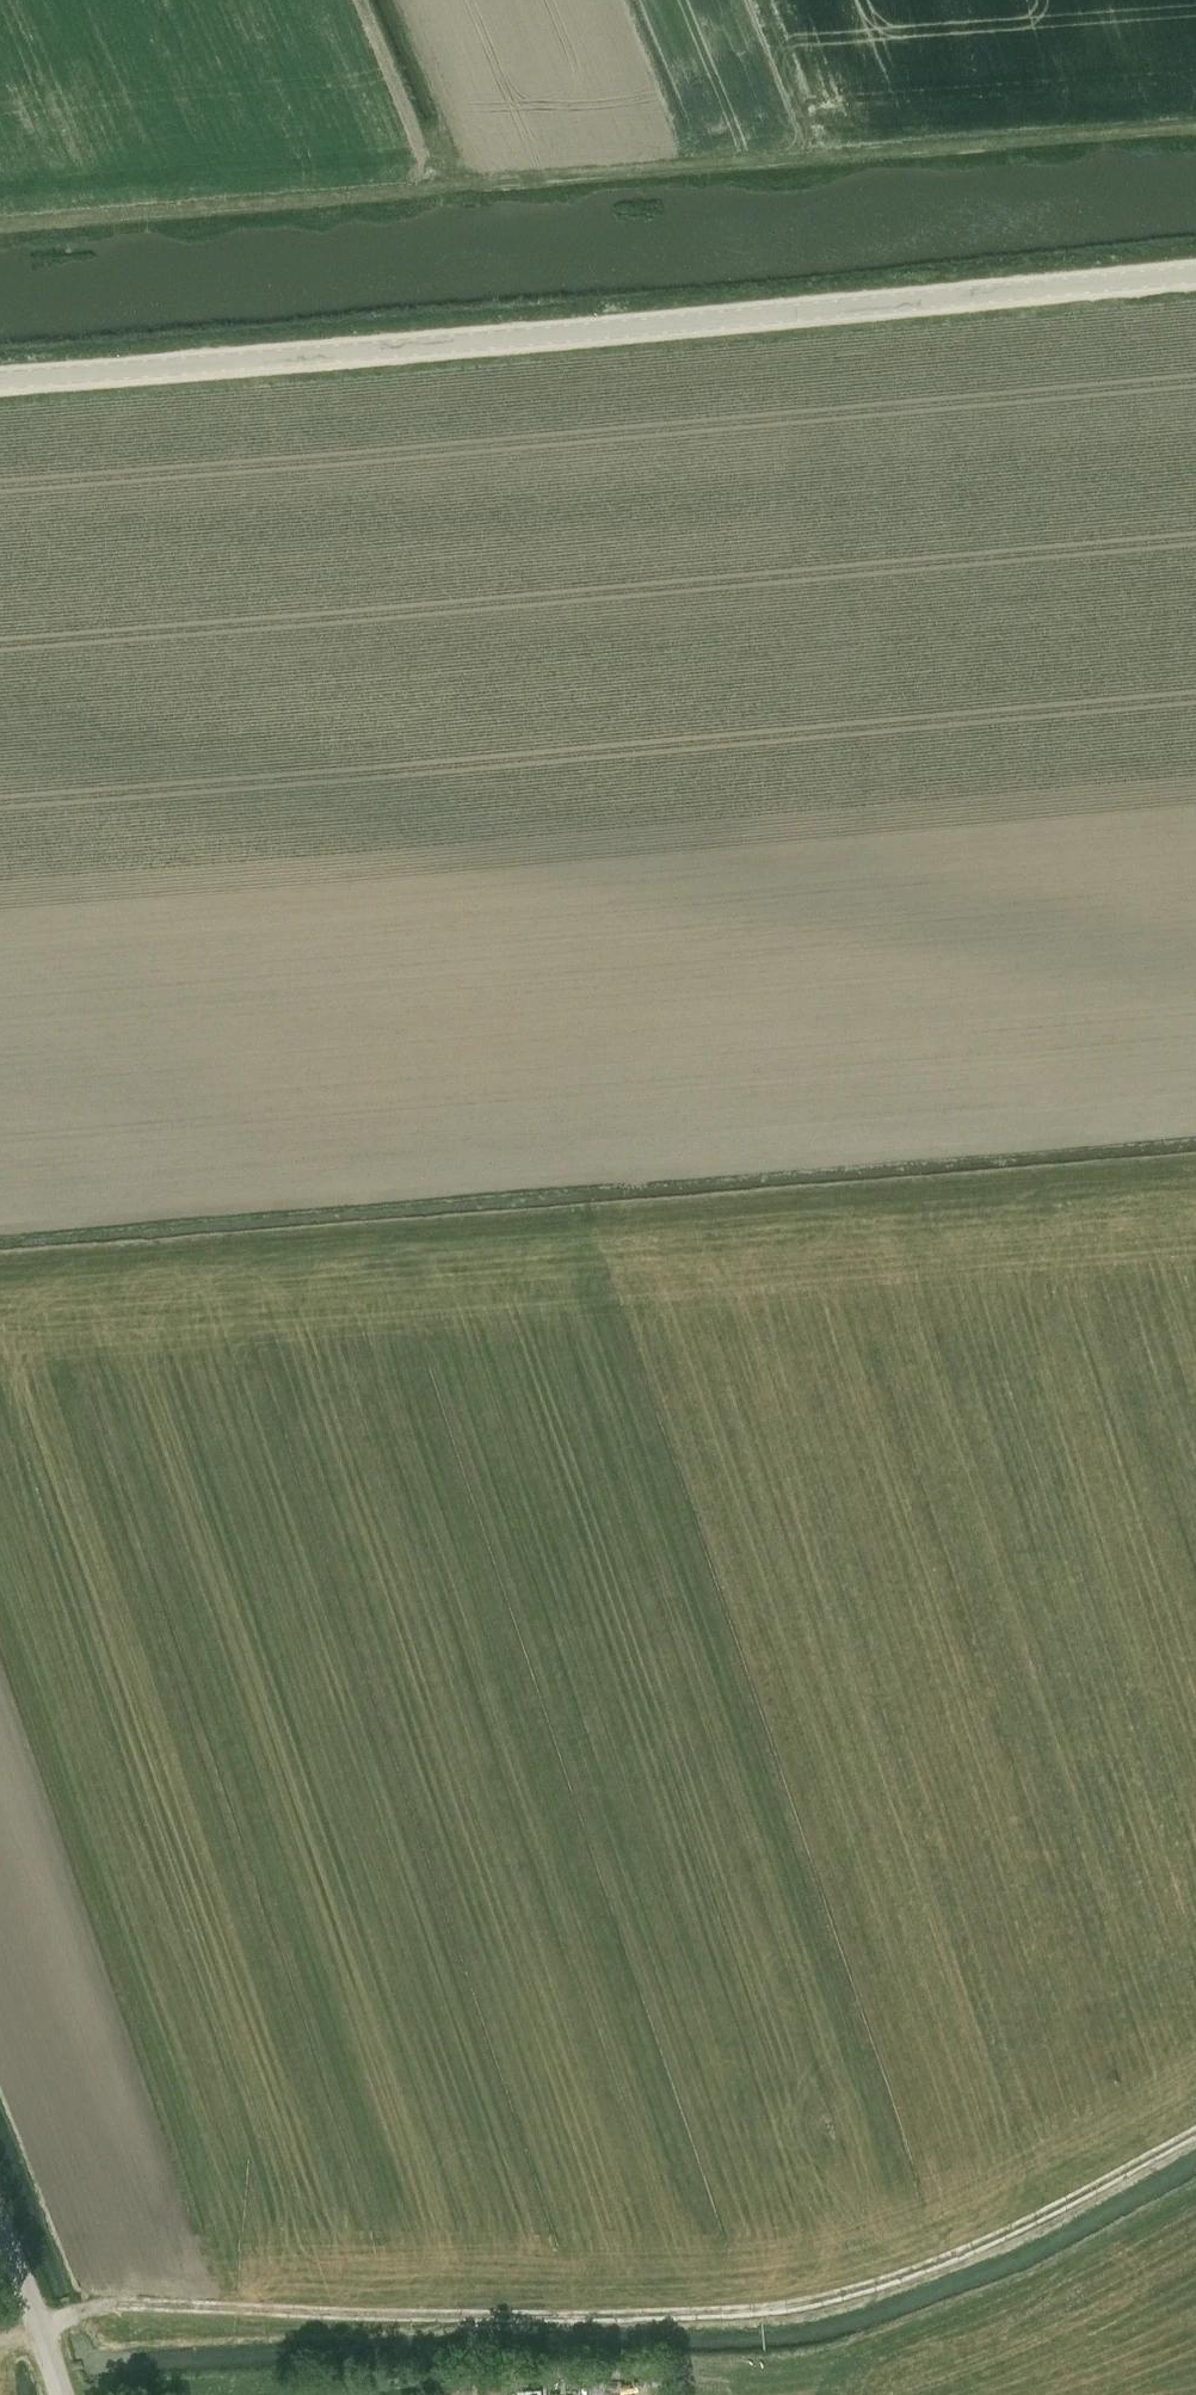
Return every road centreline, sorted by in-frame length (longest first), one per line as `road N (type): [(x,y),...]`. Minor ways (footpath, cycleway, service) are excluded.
road 1 (tertiary): [(0,384),(1195,278)]
road 2 (unclassified): [(71,2394),(0,2206)]

